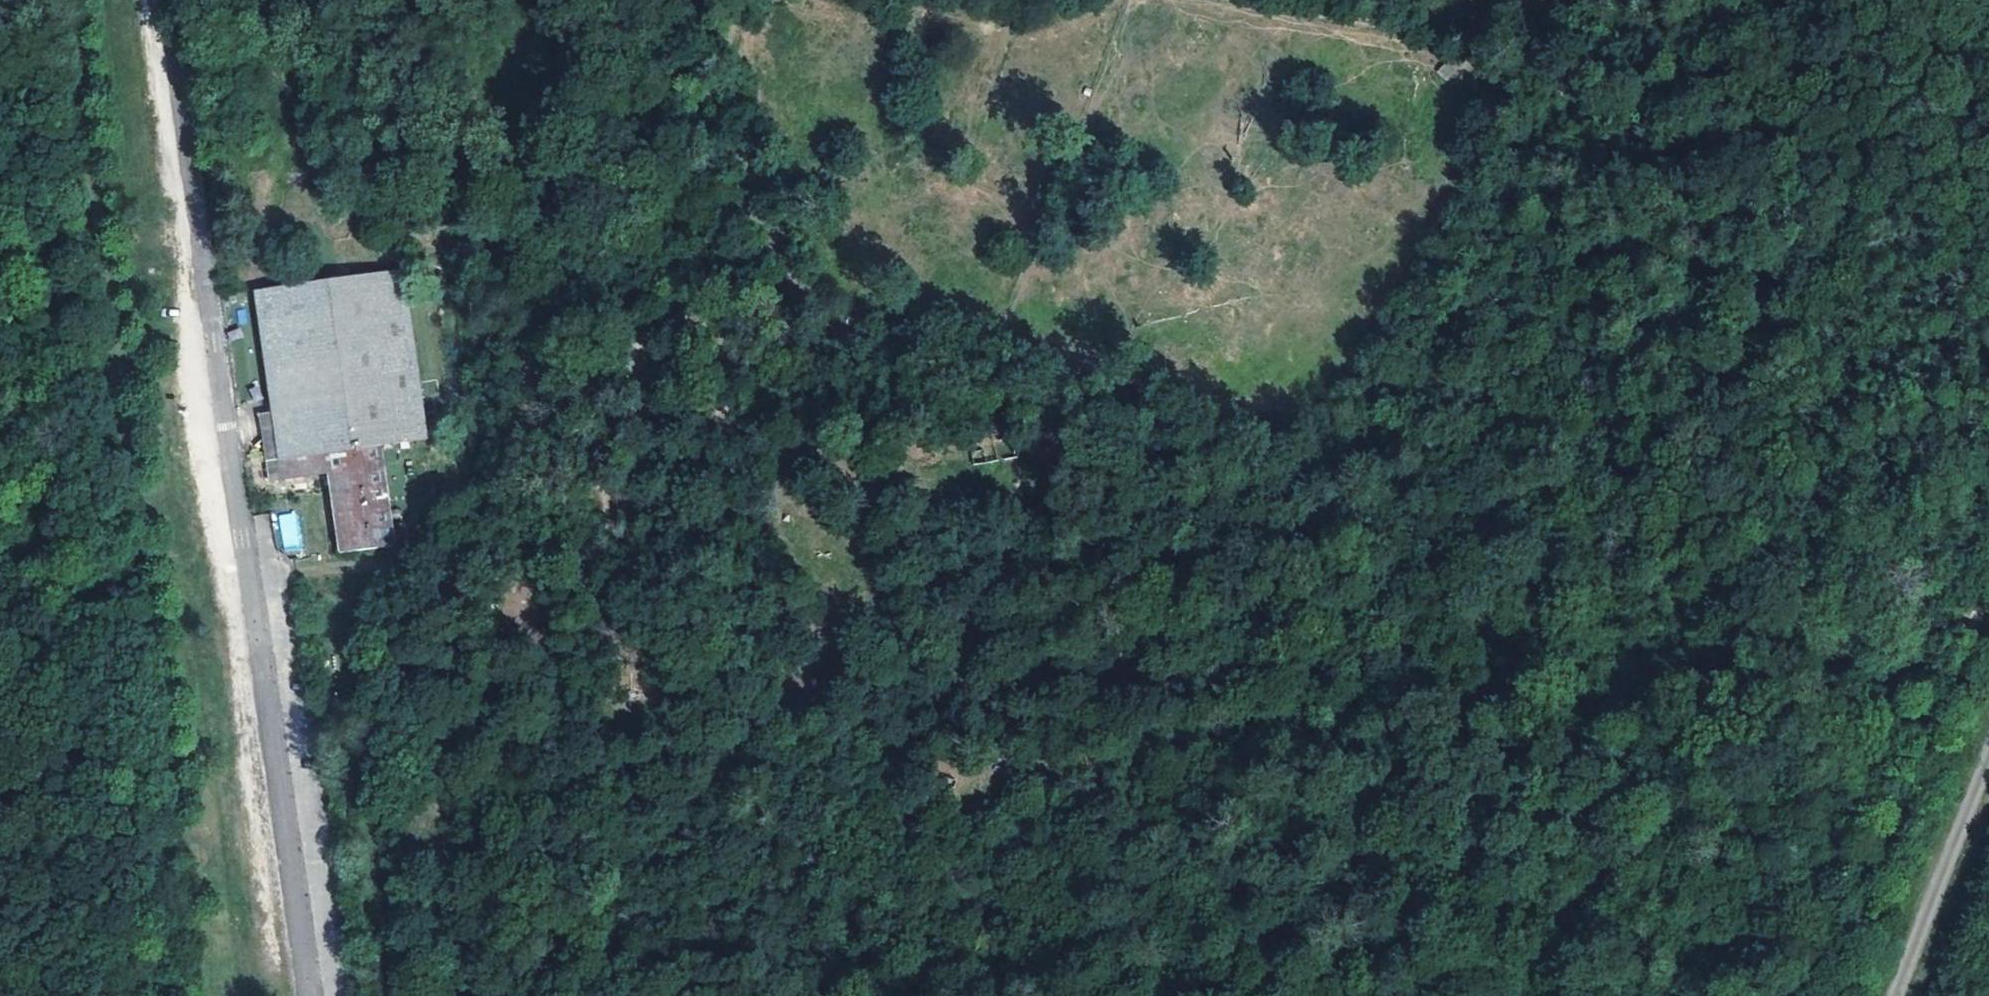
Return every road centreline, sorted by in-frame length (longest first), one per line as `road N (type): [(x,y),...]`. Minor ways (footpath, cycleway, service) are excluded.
road 1 (unclassified): [(307,995),(169,0)]
road 2 (unclassified): [(1988,758),(1896,995)]

